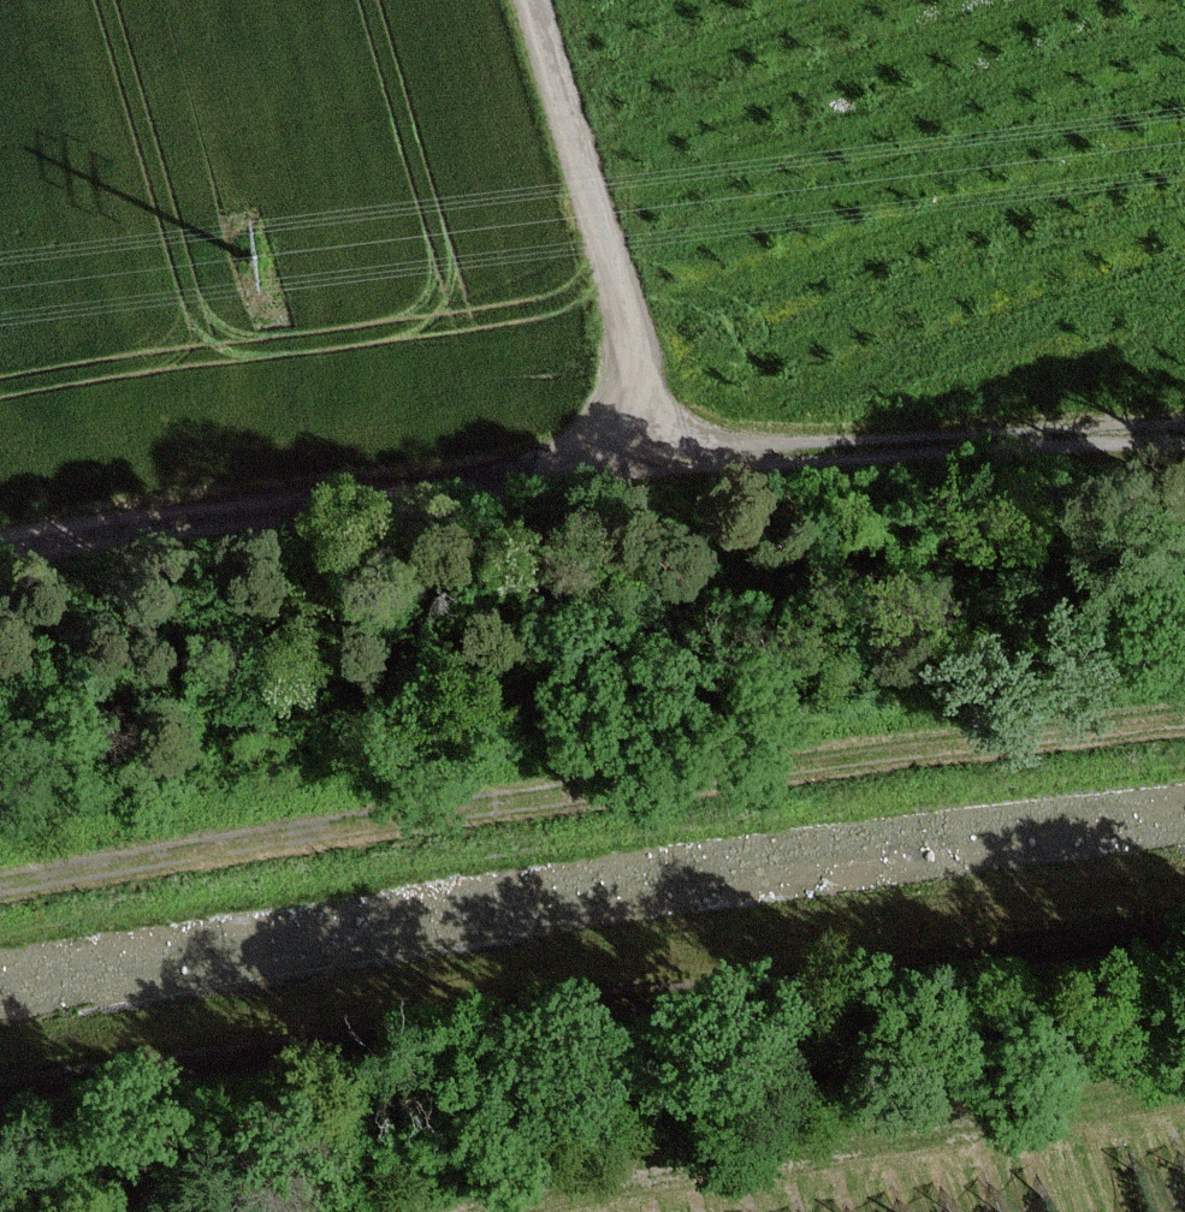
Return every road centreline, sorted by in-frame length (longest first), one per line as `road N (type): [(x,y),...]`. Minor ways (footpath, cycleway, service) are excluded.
road 1 (track): [(1184,725),(477,806),(0,889)]
road 2 (track): [(1184,948),(0,1095)]
road 3 (track): [(0,553),(665,465),(890,449),(1184,452)]
road 4 (track): [(1184,1086),(675,1160),(447,1211)]
road 5 (unclassified): [(665,465),(534,0)]

